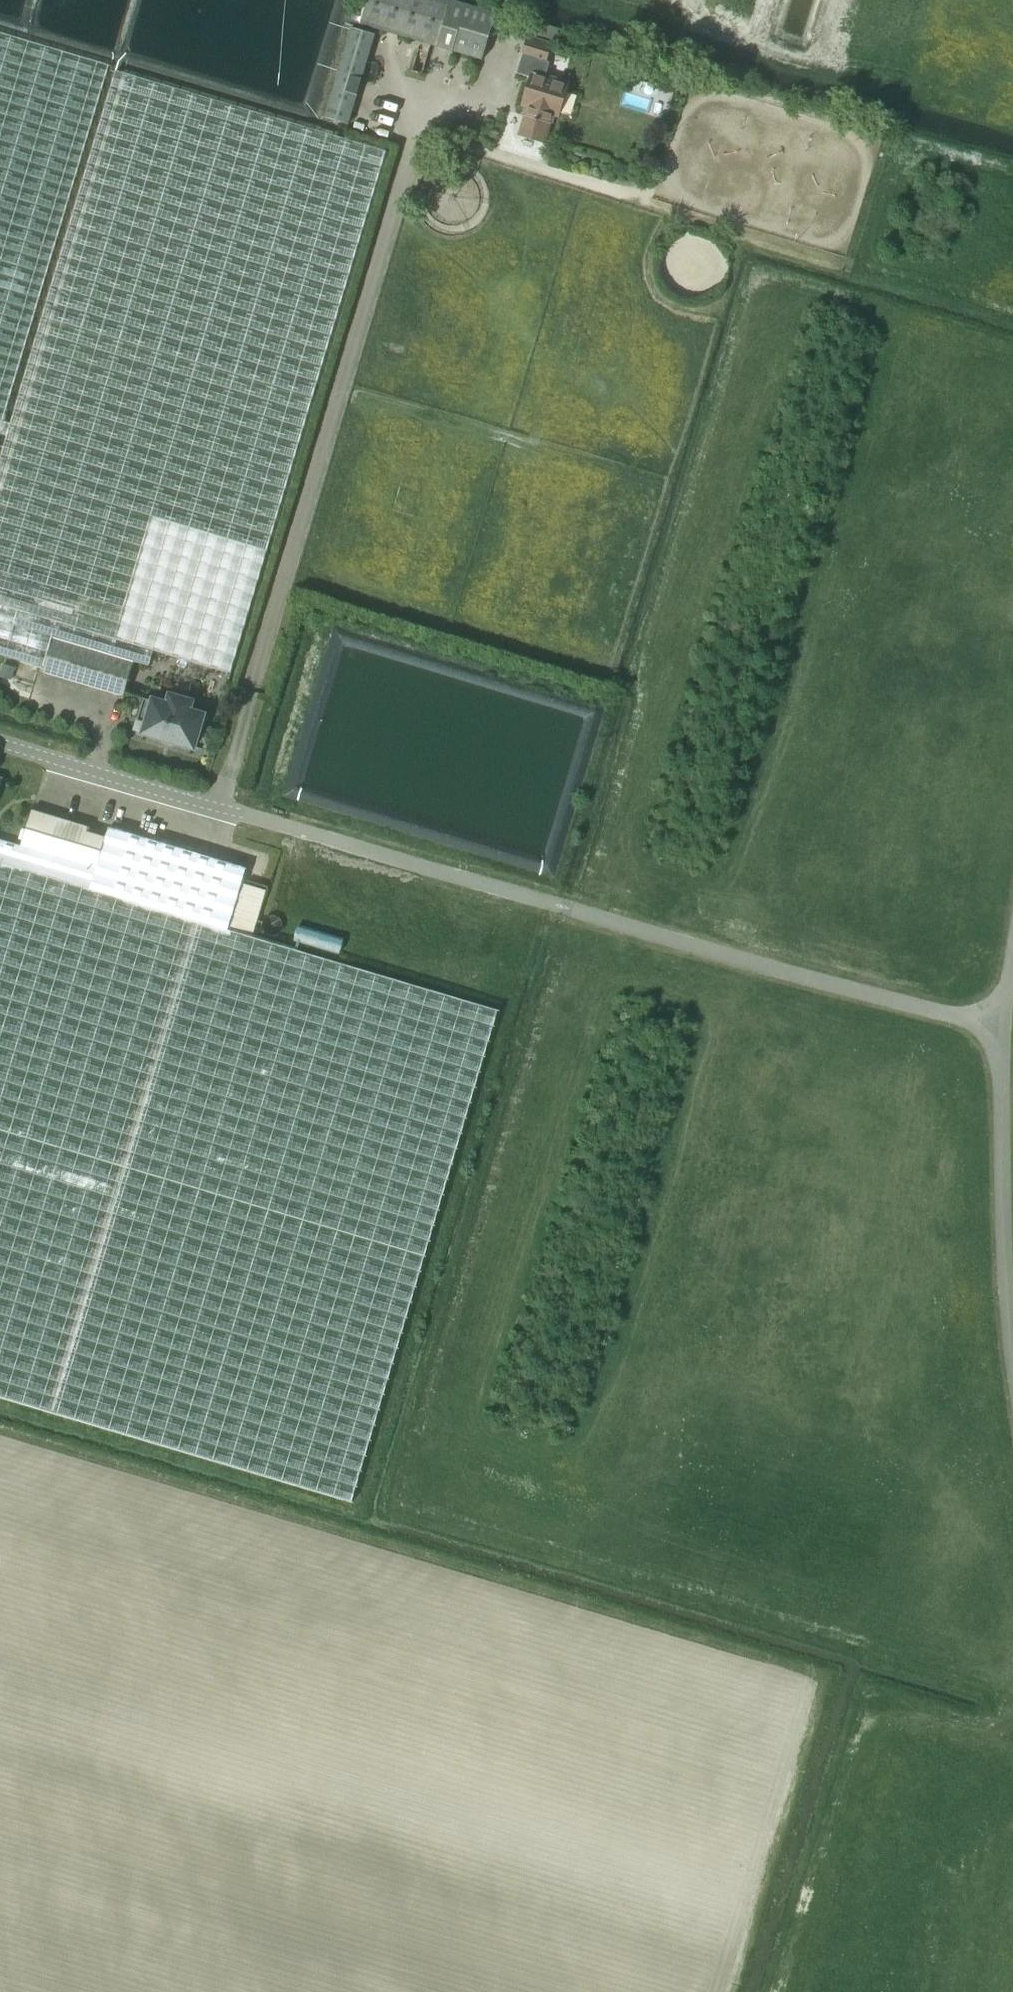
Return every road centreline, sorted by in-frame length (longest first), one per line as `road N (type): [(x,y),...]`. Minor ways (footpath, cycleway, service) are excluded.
road 1 (unclassified): [(221,812),(0,745)]

